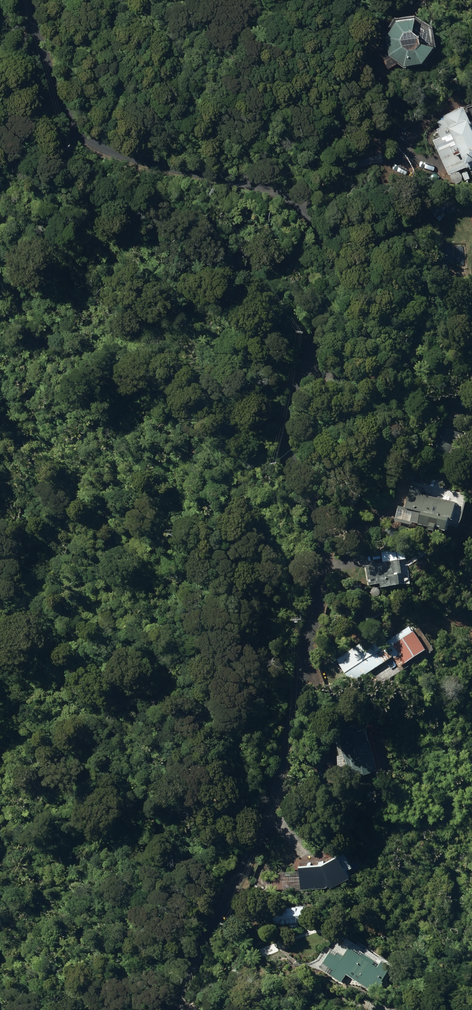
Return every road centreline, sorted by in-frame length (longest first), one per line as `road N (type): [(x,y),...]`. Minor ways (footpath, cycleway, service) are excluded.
road 1 (residential): [(35,0),(30,53),(76,130),(161,169),(263,190),(298,210),(341,271),(284,472),(315,514),(323,581),(295,761),(240,920),(193,1009)]

